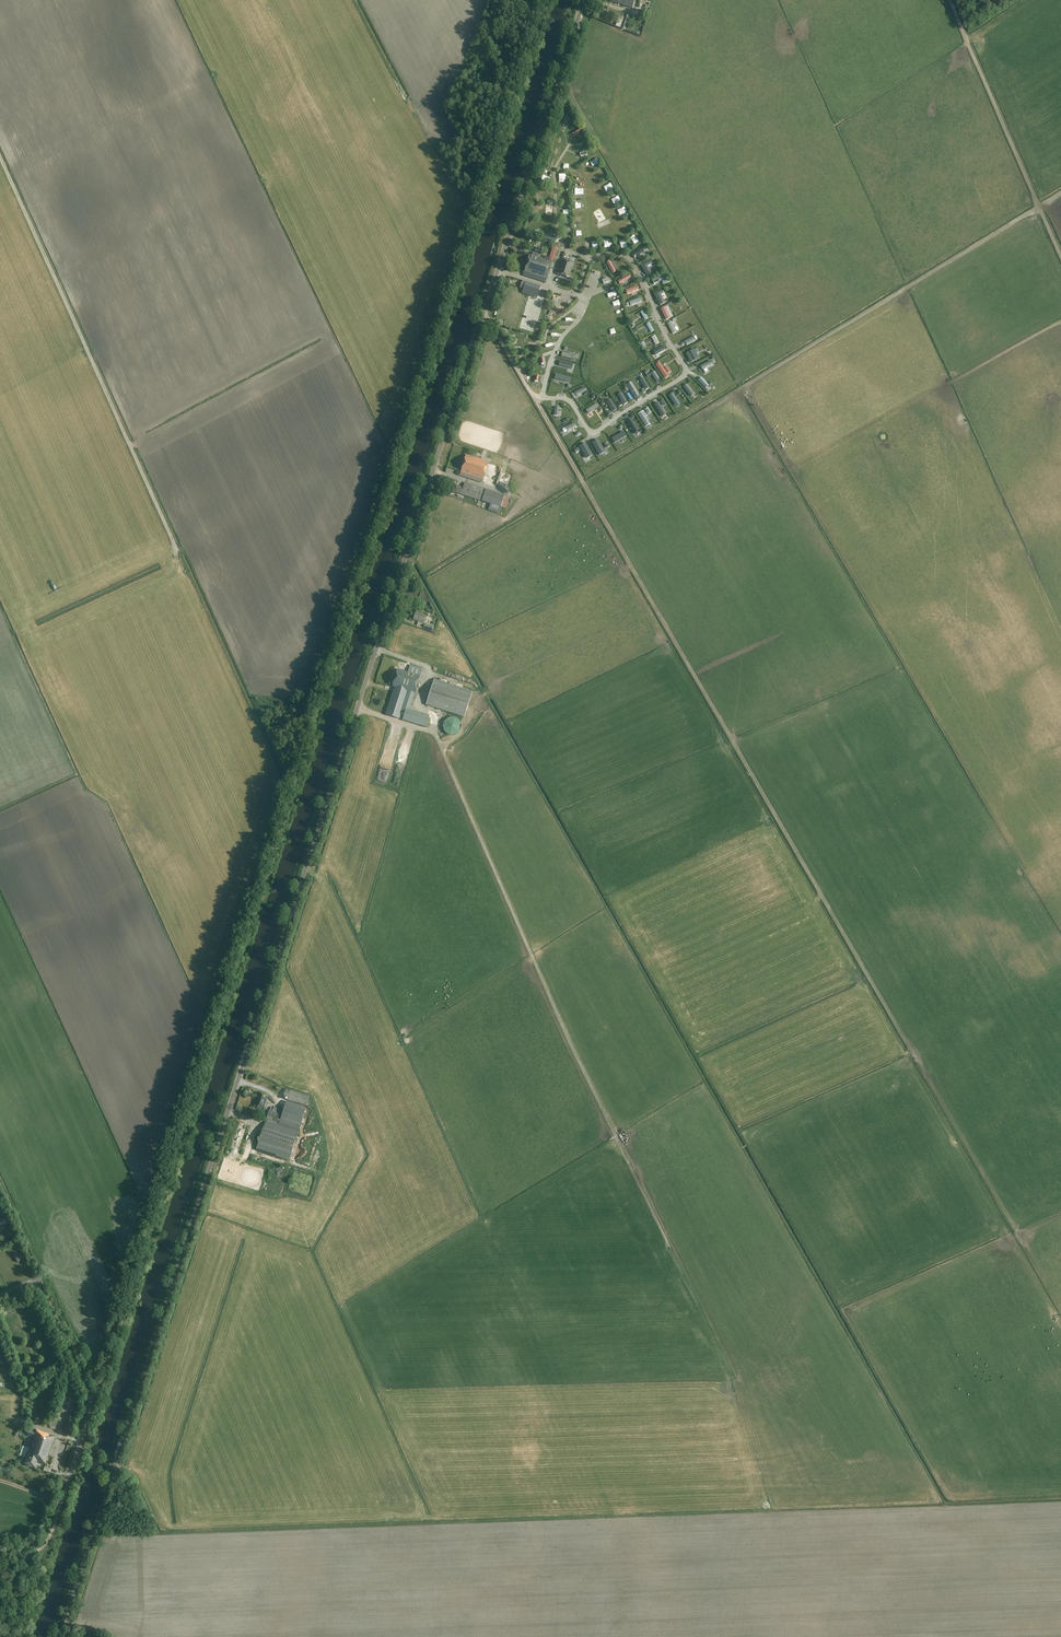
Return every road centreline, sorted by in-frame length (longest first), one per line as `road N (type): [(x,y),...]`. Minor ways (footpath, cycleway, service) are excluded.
road 1 (unclassified): [(60,1636),(585,0)]
road 2 (track): [(485,312),(1025,1245)]
road 3 (track): [(439,742),(569,1051),(702,1312)]
road 4 (track): [(0,154),(181,557)]
road 5 (track): [(741,391),(1060,192)]
road 6 (track): [(950,0),(1060,257)]
road 7 (unclassified): [(0,1572),(50,1535),(93,1406),(88,1394)]
road 8 (track): [(951,384),(1060,323)]

